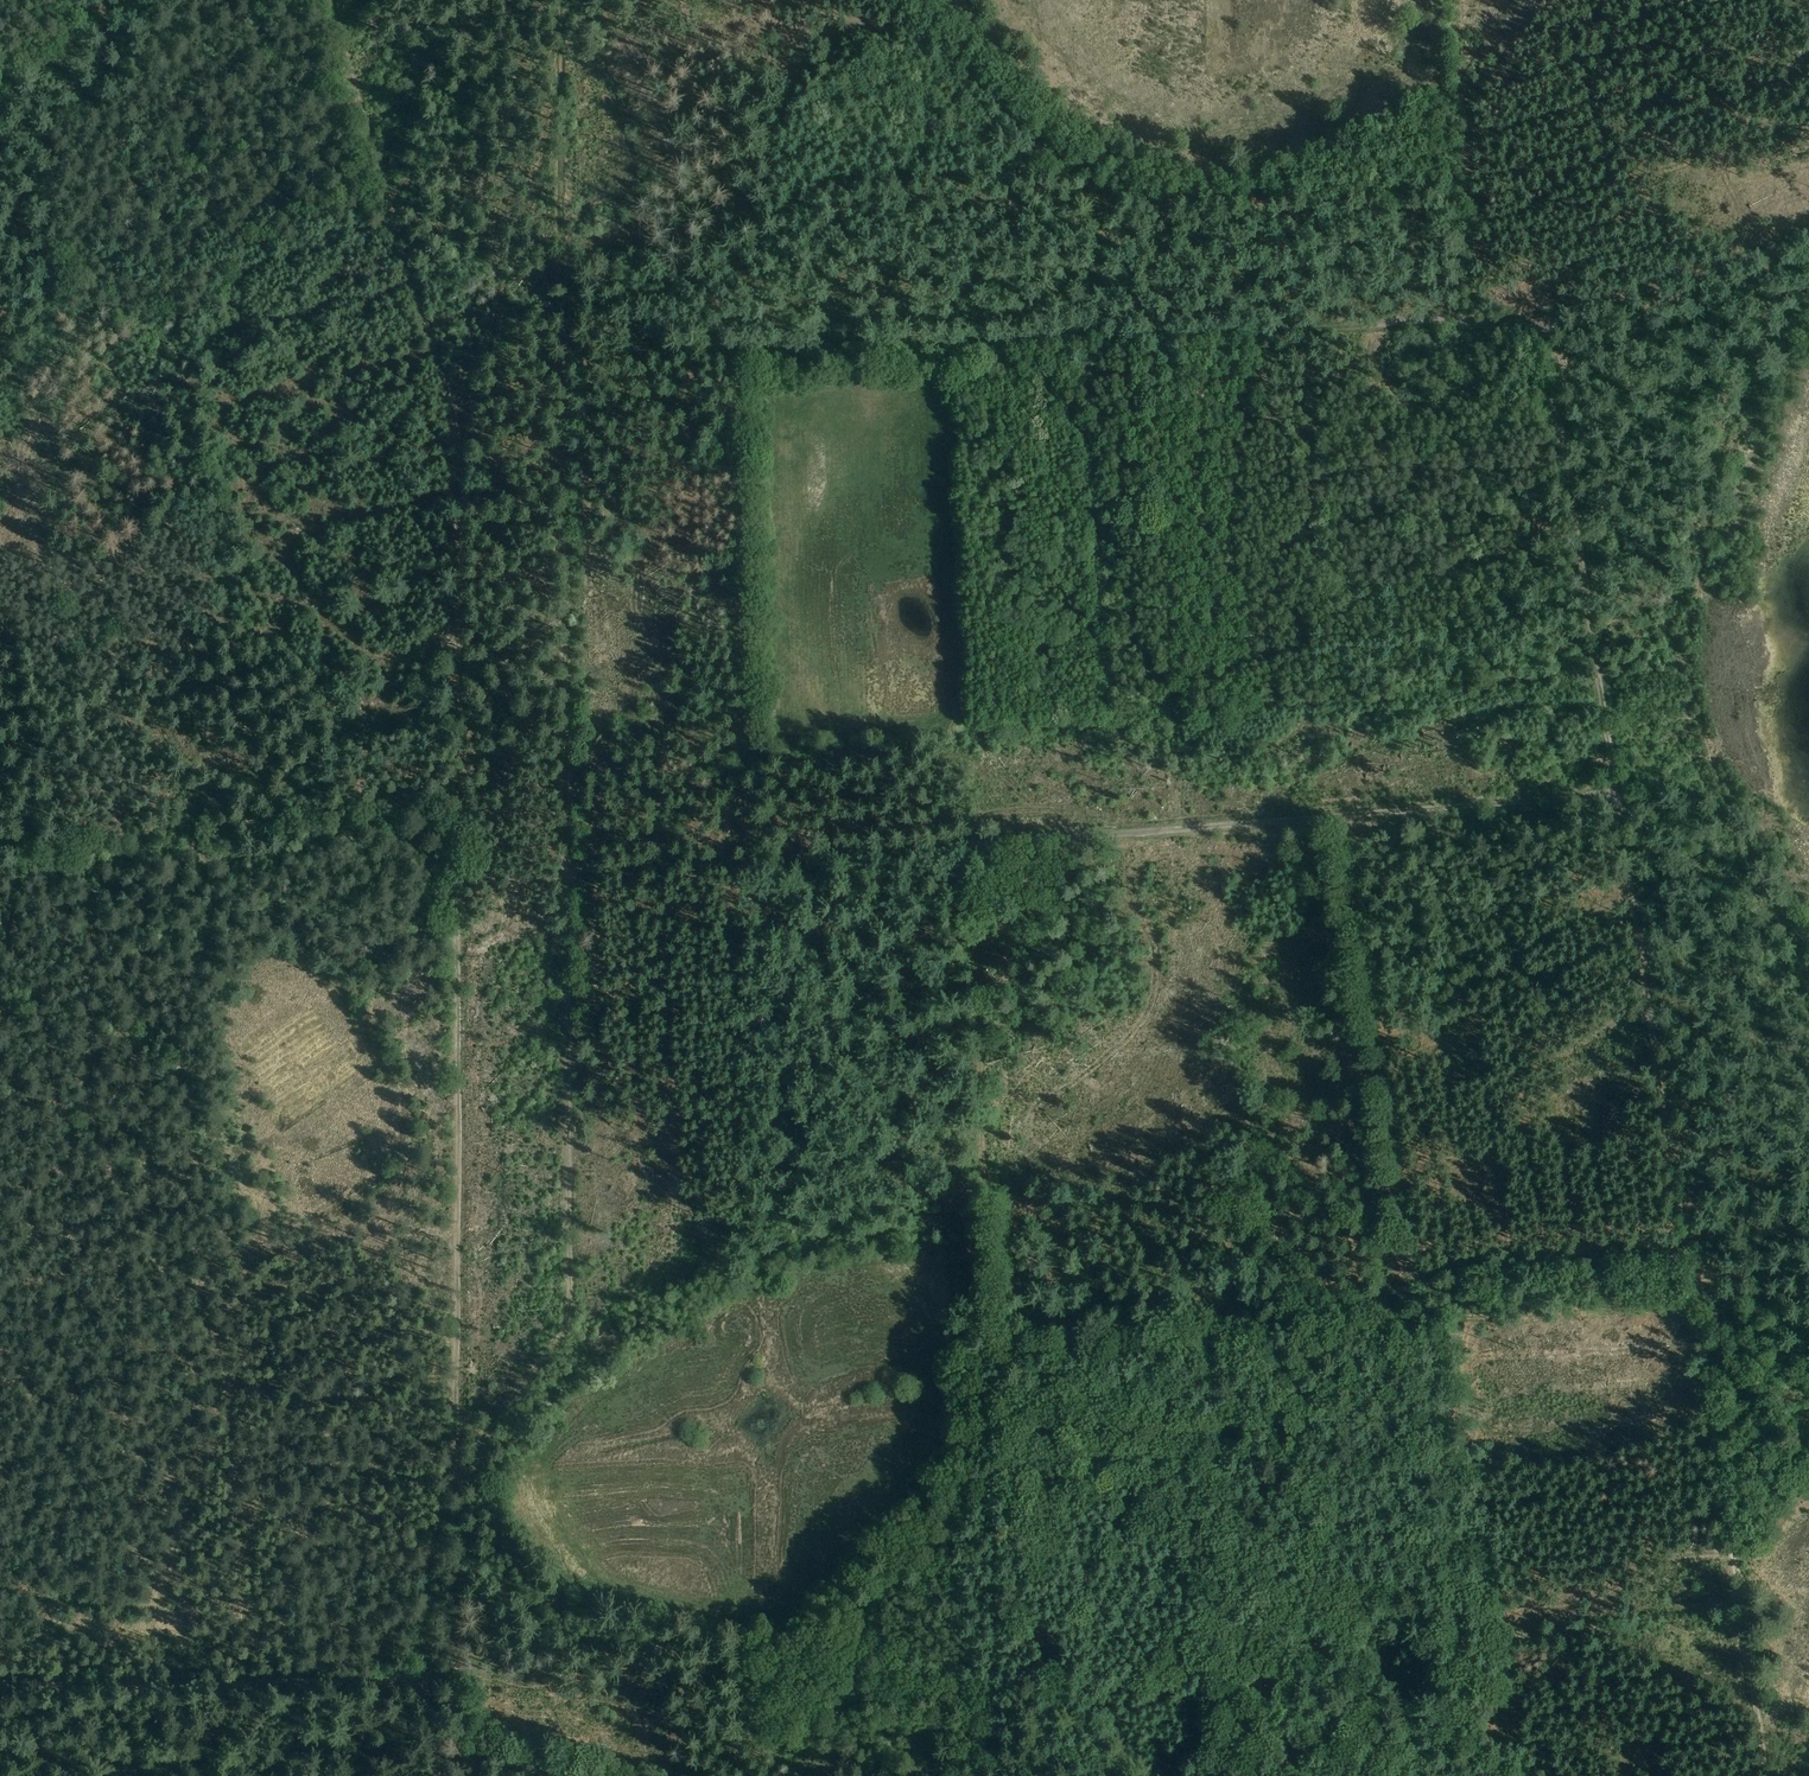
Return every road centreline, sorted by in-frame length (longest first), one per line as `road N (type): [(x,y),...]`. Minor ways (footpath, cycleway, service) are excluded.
road 1 (track): [(565,871),(1610,792)]
road 2 (track): [(1808,355),(1723,475),(1697,665),(1717,768),(1757,871),(1808,955)]

